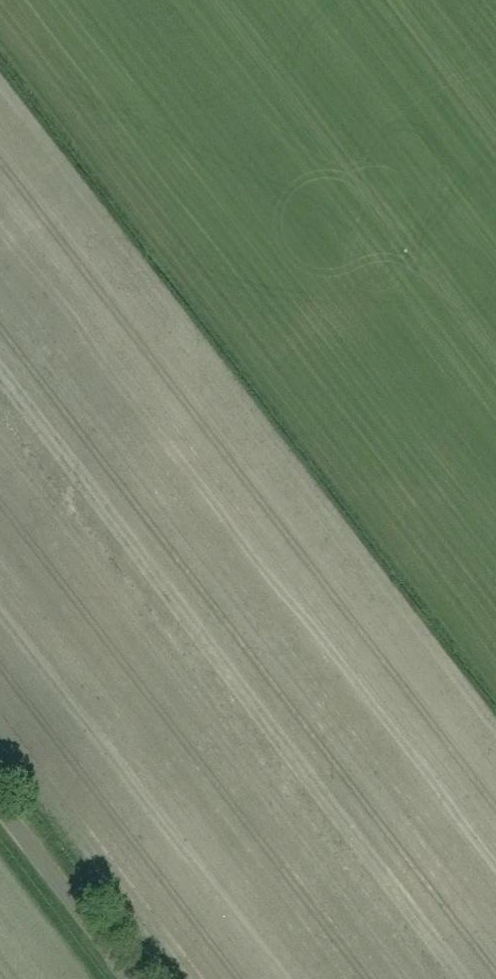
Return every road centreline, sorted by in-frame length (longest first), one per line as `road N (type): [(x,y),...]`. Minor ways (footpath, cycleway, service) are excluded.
road 1 (unclassified): [(140,978),(0,793)]

